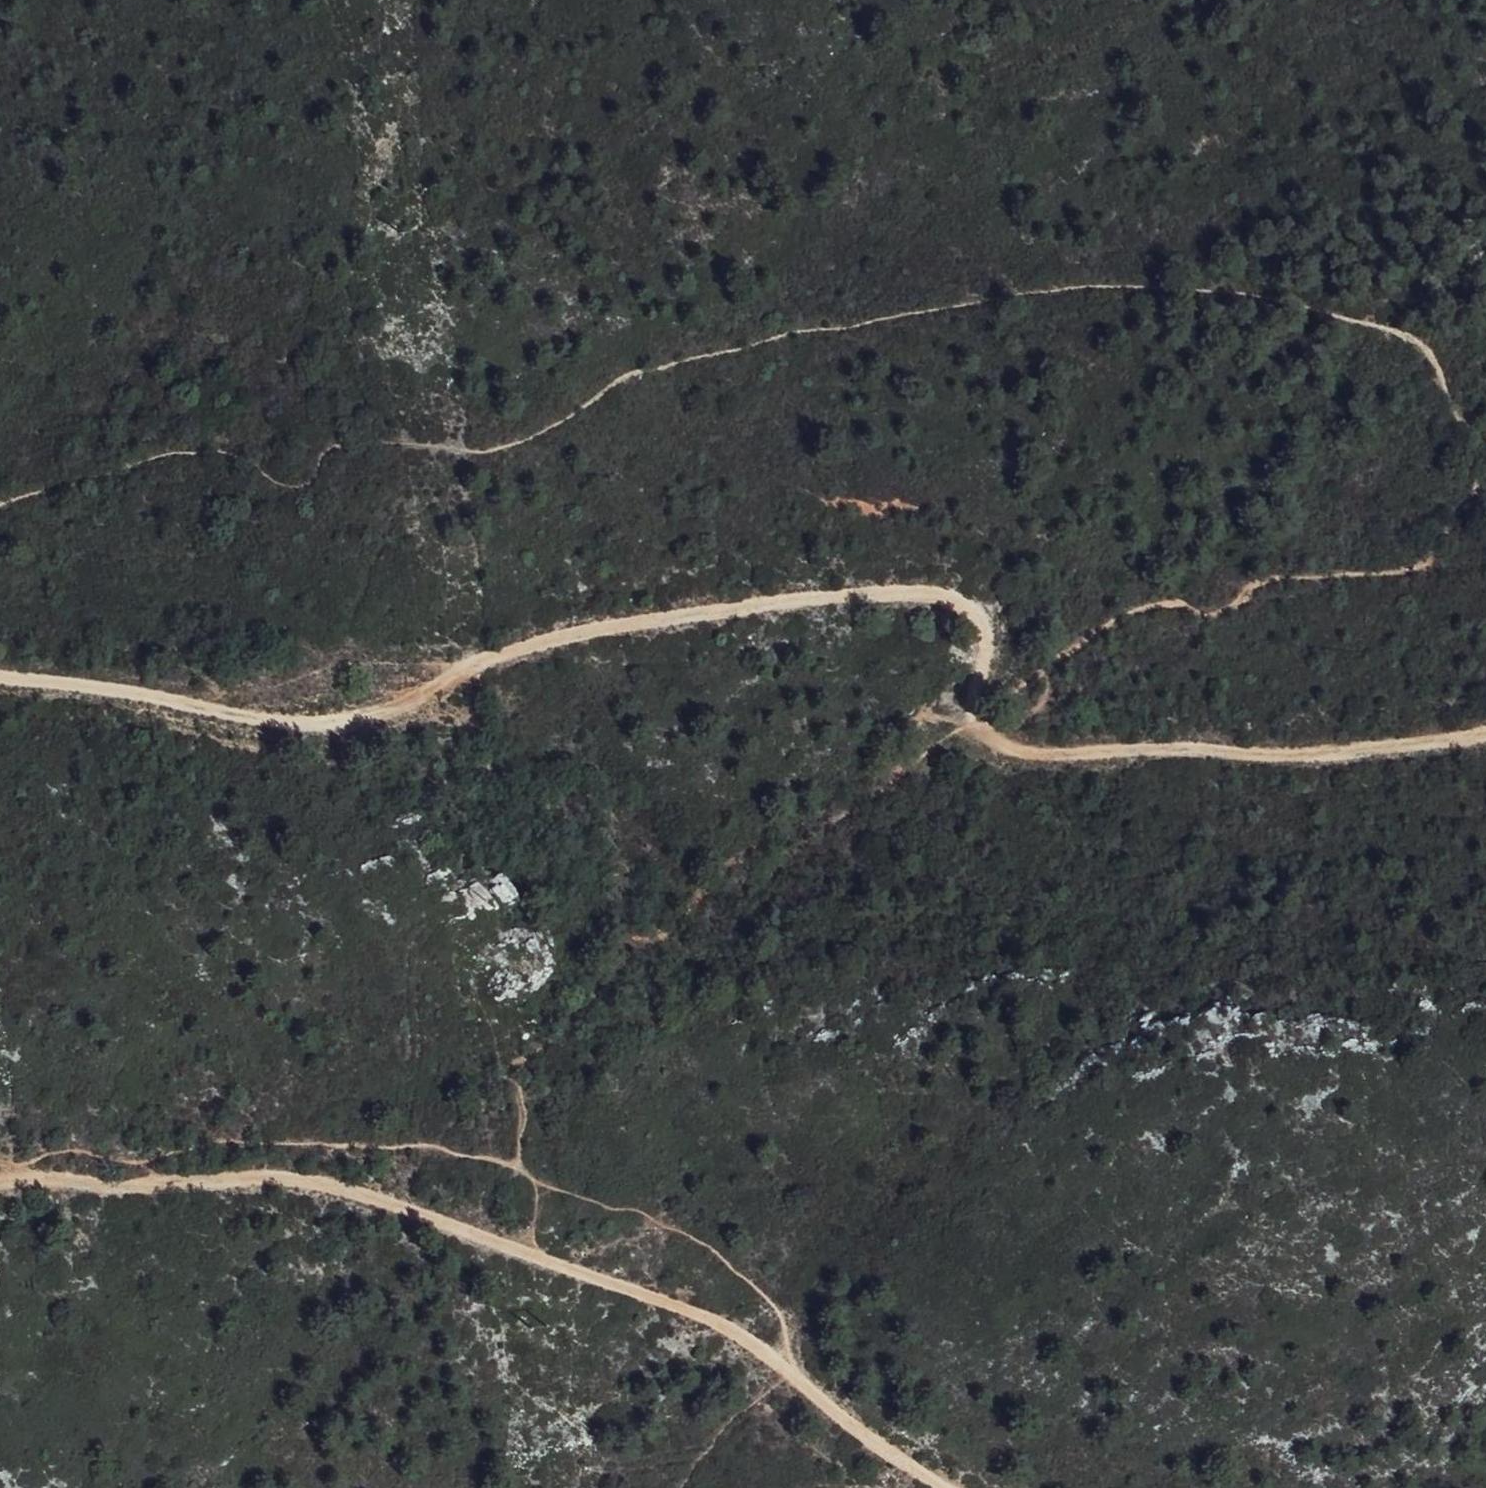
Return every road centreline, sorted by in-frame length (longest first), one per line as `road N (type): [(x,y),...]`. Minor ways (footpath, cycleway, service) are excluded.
road 1 (track): [(1485,736),(1318,754),(1185,750),(1054,758),(992,739),(976,702),(1003,654),(986,606),(911,592),(729,608),(566,636),(318,726),(156,691),(0,679)]
road 2 (track): [(0,1181),(279,1175),(446,1222),(731,1321),(945,1487)]

